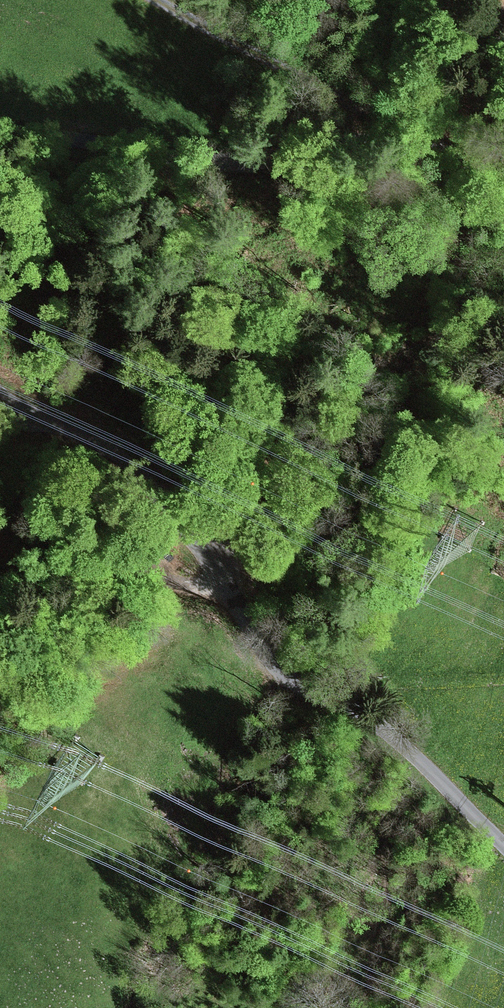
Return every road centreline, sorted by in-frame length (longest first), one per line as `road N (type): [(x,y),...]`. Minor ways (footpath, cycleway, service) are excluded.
road 1 (unclassified): [(0,392),(27,414),(98,440),(186,524),(294,685),(342,703),(398,739),(503,843)]
road 2 (unclassified): [(503,172),(408,139),(272,160),(0,121)]
road 3 (track): [(408,139),(153,0)]
road 4 (track): [(229,582),(104,597),(48,578),(0,583)]

